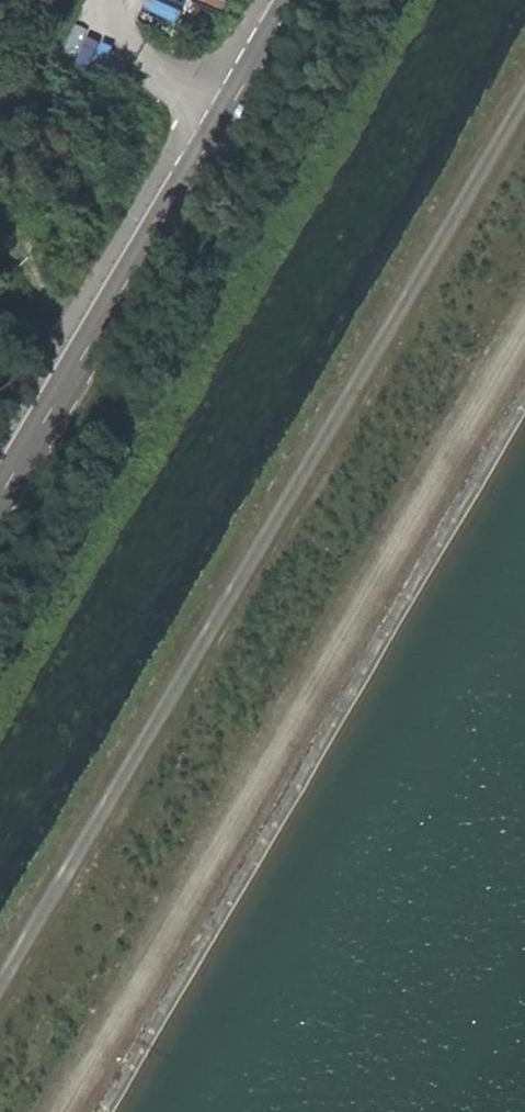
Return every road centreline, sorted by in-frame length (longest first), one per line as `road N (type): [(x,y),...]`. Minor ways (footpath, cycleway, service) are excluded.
road 1 (track): [(524,97),(0,992)]
road 2 (track): [(63,1111),(524,330)]
road 3 (tertiary): [(0,497),(295,0)]
road 4 (track): [(80,328),(0,232)]

